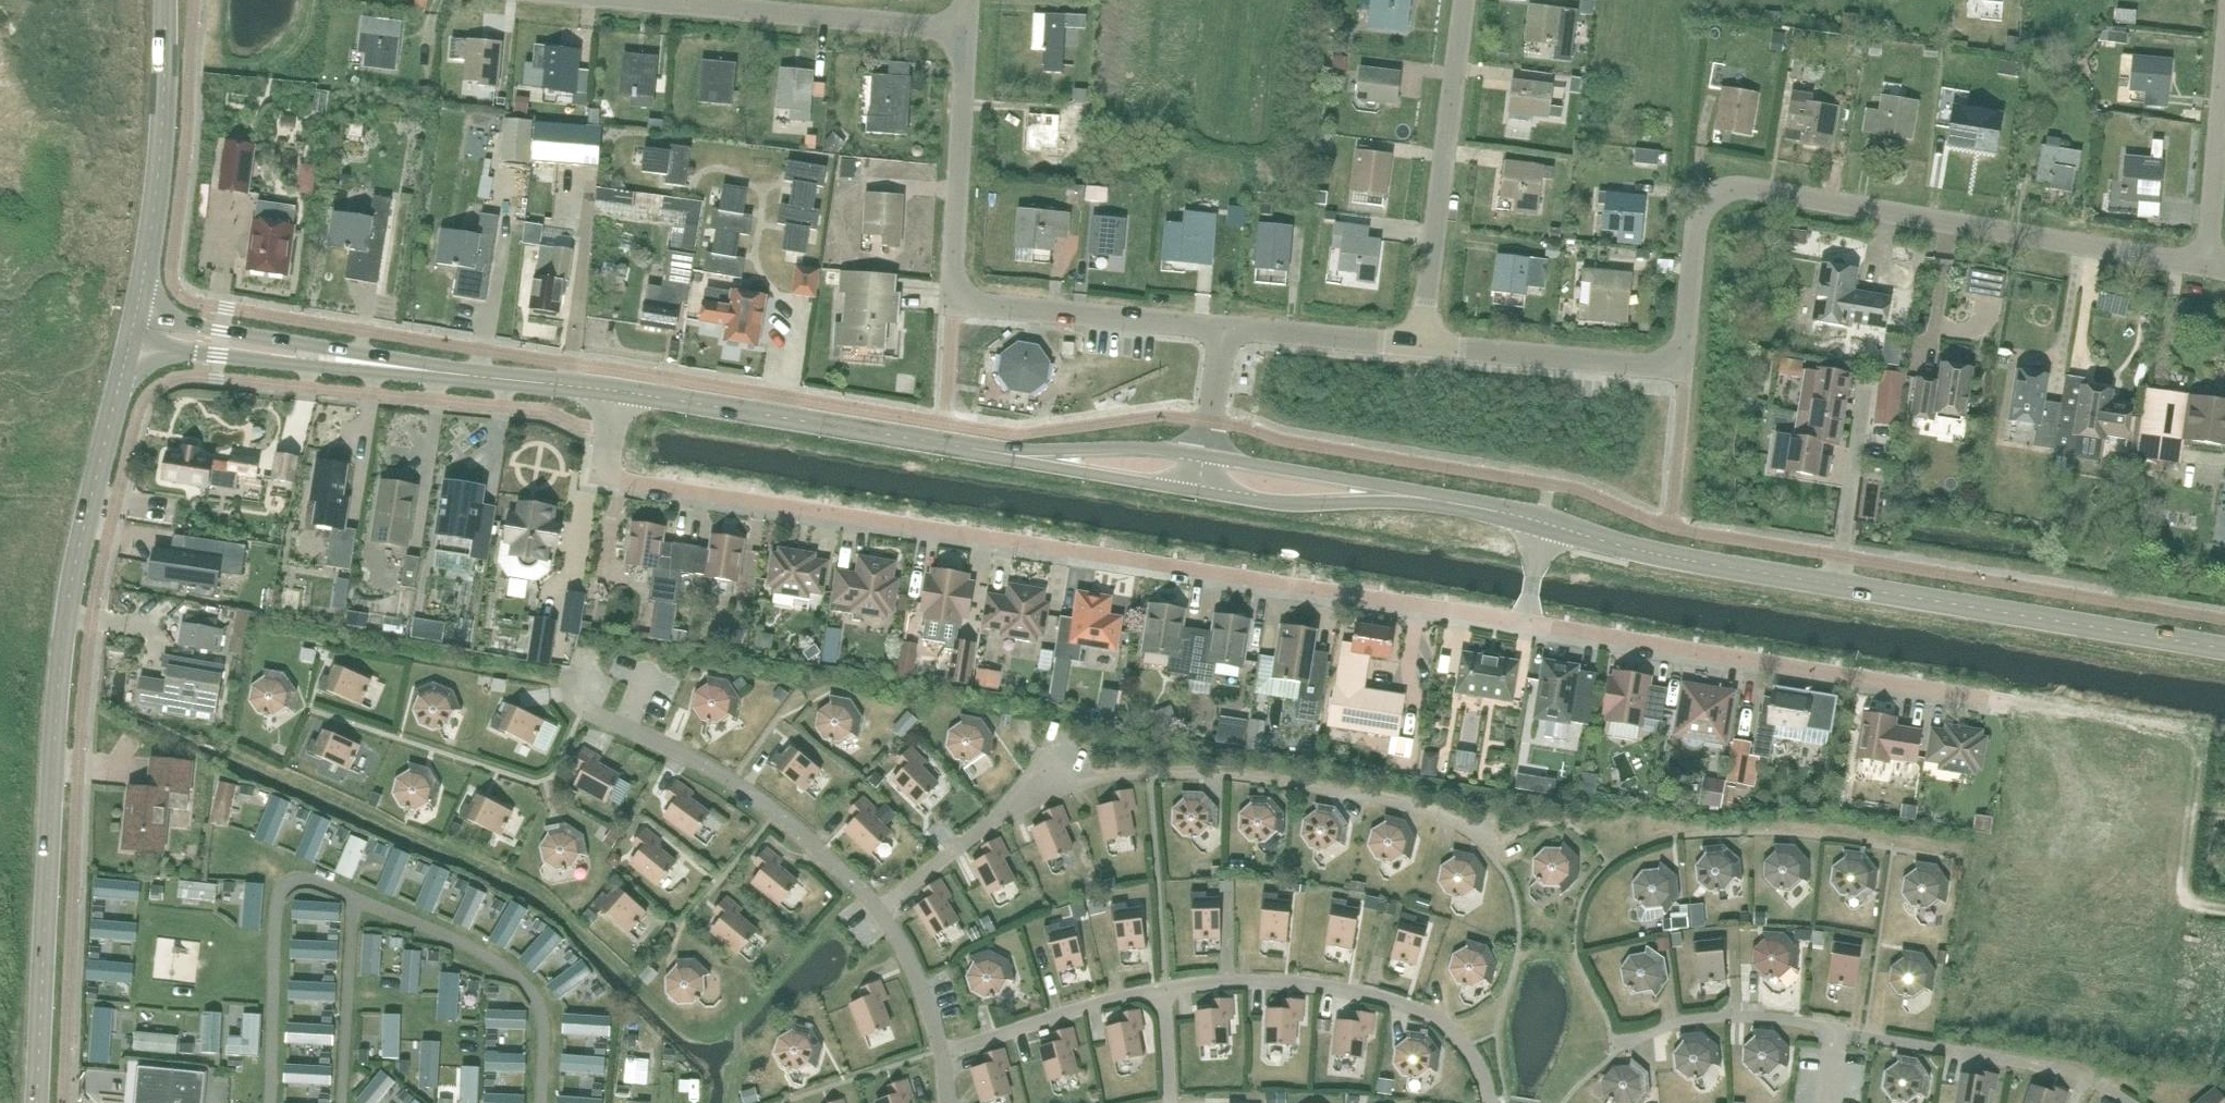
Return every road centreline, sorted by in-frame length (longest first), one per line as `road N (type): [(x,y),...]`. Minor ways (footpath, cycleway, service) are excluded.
road 1 (residential): [(611,394),(602,479),(1521,624)]
road 2 (residential): [(2204,266),(1762,189),(1721,196),(1698,217),(1675,369),(1421,343)]
road 3 (tertiary): [(38,1102),(70,595),(130,346)]
road 4 (tertiary): [(2224,648),(1666,558),(1544,523)]
road 5 (residential): [(1218,327),(952,306),(958,30)]
road 6 (residential): [(1521,624),(1952,698)]
road 7 (residential): [(570,0),(958,30)]
road 8 (tertiary): [(964,447),(611,394)]
road 9 (residential): [(1421,343),(1464,0)]
road 10 (tertiary): [(137,316),(158,176),(166,0)]
road 11 (tertiary): [(1198,493),(1276,505),(1476,507)]
road 12 (tertiary): [(1476,507),(1203,455)]
road 13 (tertiary): [(130,346),(329,367),(378,362)]
road 14 (tertiary): [(378,362),(137,316)]
road 15 (tertiary): [(1203,455),(964,447)]
road 16 (tertiary): [(964,447),(1198,493)]
road 17 (tertiary): [(611,394),(378,362)]
road 18 (residential): [(2204,266),(2224,40)]
road 19 (residential): [(1421,343),(1218,327)]

